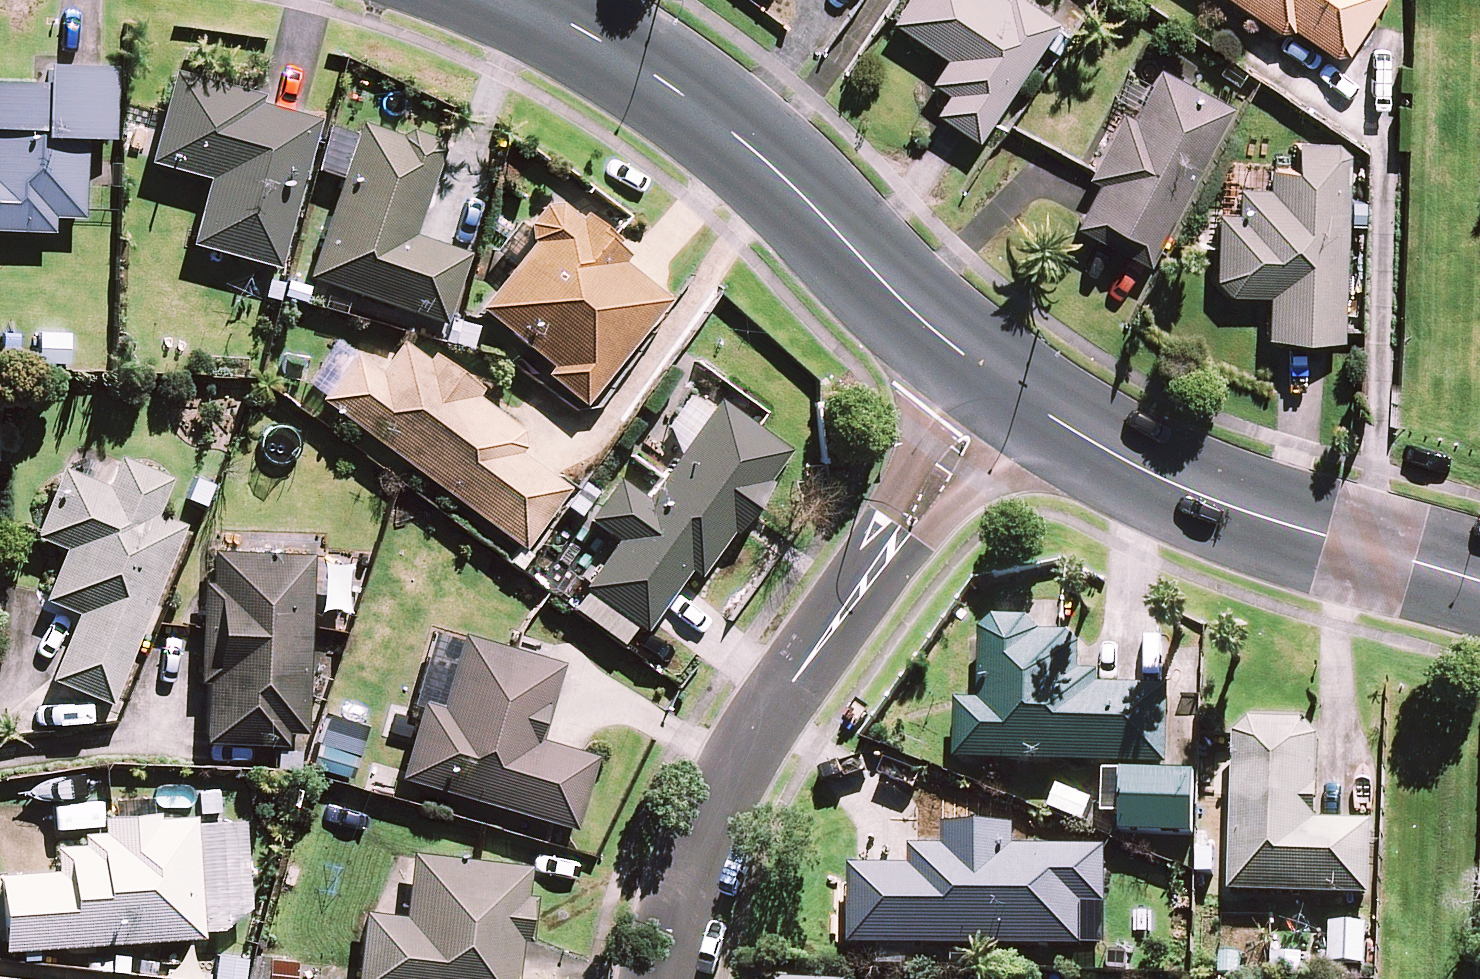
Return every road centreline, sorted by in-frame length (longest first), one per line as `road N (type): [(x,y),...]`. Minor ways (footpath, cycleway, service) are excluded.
road 1 (residential): [(665,978),(713,833),(760,748),(1003,388)]
road 2 (tertiary): [(1003,388),(771,164),(650,66),(528,0)]
road 3 (tertiary): [(1479,586),(1237,511),(1135,465),(1003,388)]

